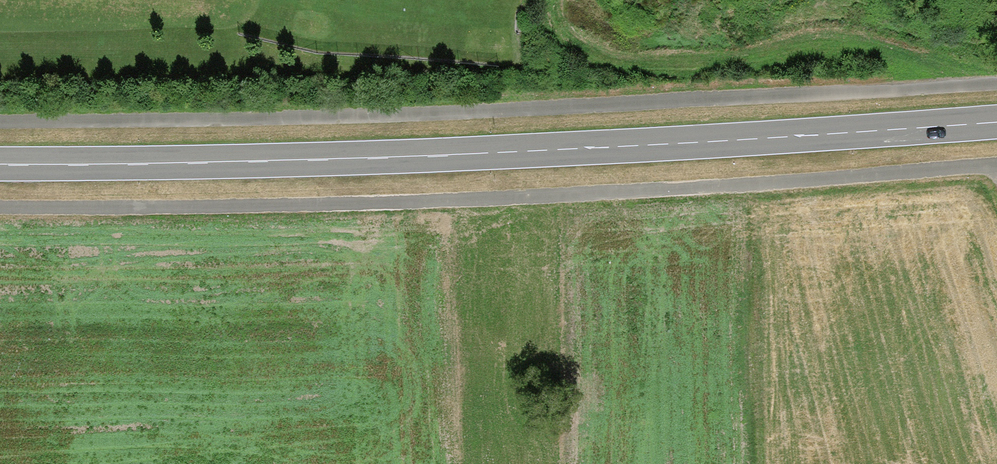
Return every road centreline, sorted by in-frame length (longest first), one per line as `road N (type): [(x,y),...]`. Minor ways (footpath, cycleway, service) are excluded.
road 1 (primary): [(996,123),(323,163),(0,165)]
road 2 (track): [(996,83),(685,103),(0,120)]
road 3 (track): [(0,206),(412,205),(996,174)]

